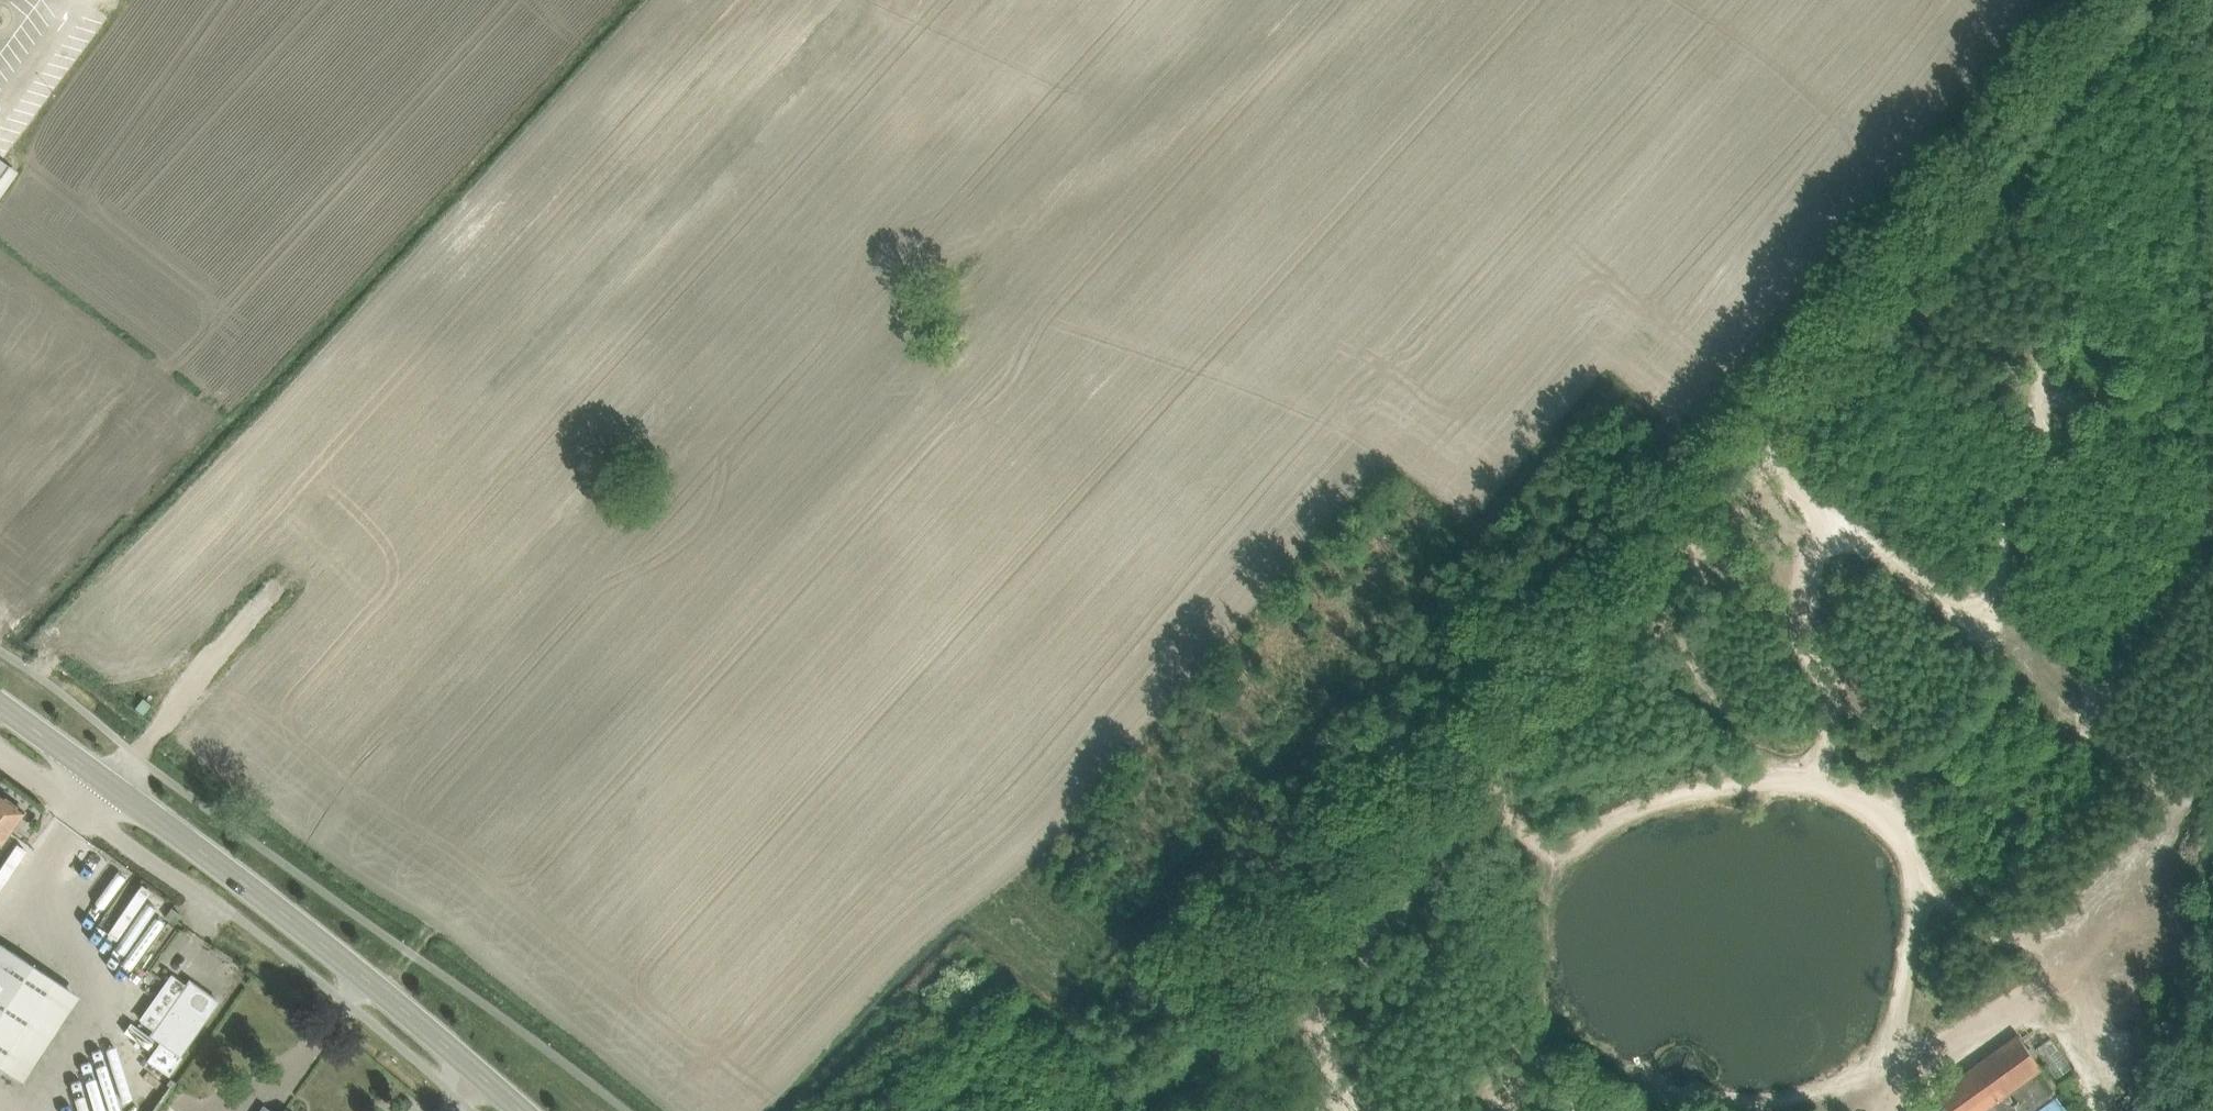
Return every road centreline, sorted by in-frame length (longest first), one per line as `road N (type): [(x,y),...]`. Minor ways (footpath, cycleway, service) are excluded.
road 1 (tertiary): [(516,1110),(365,977),(95,773)]
road 2 (unclassified): [(74,803),(216,900)]

